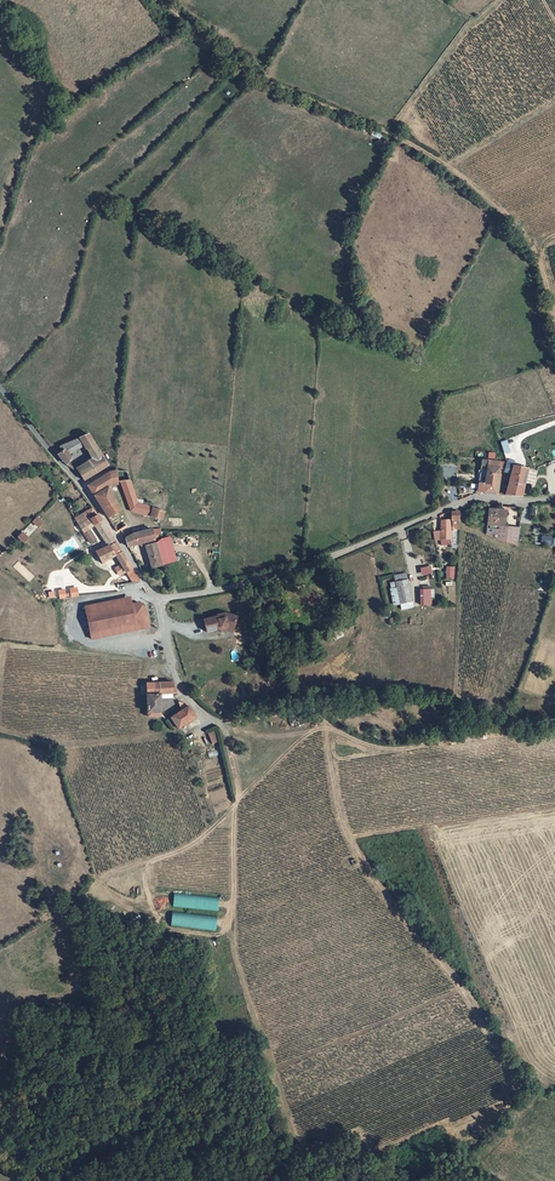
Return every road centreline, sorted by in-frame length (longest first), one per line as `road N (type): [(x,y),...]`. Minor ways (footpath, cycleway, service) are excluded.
road 1 (track): [(554,309),(531,244),(449,165),(247,73),(161,0)]
road 2 (track): [(520,1086),(473,1001),(348,838),(327,725)]
road 3 (unclassified): [(156,600),(308,566),(477,497),(554,497)]
road 4 (track): [(198,712),(222,722),(312,717),(397,749),(554,730)]
road 5 (track): [(153,905),(144,875),(153,861),(201,839),(303,738),(327,725)]
road 6 (unclassified): [(0,386),(118,538),(156,600)]

